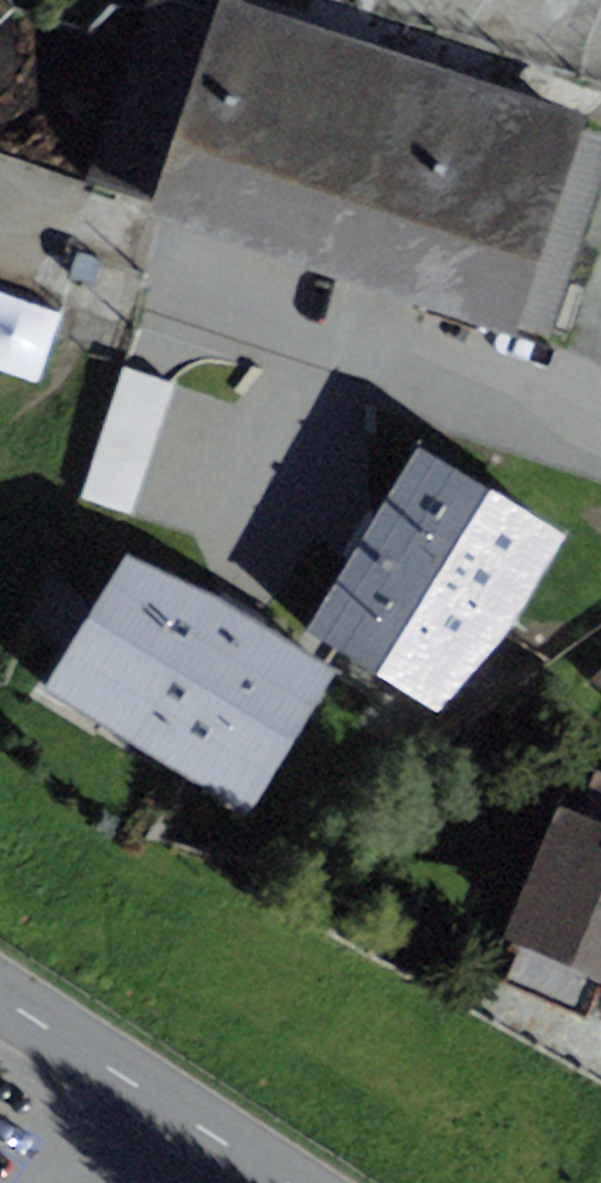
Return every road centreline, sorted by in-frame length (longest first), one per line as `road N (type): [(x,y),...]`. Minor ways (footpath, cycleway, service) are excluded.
road 1 (unclassified): [(0,995),(293,1182)]

